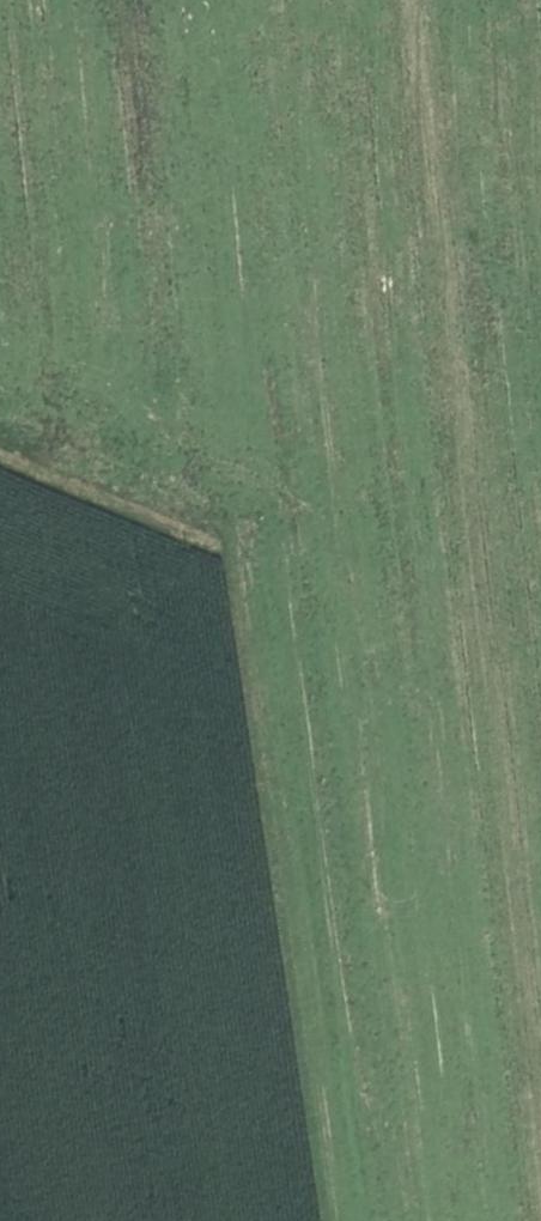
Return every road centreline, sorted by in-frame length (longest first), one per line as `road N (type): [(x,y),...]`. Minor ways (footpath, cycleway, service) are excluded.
road 1 (track): [(0,463),(216,547)]

